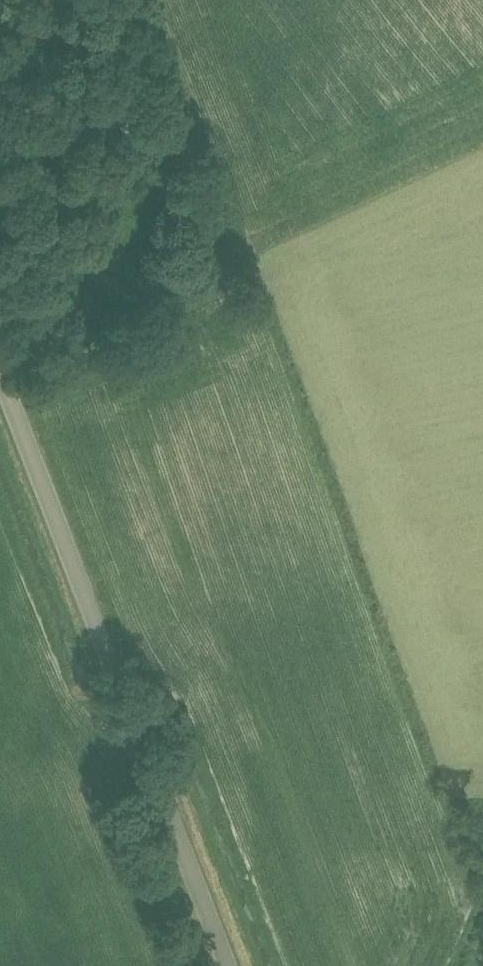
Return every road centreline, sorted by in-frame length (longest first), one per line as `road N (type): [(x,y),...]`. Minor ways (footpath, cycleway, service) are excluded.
road 1 (unclassified): [(229,965),(0,376)]

